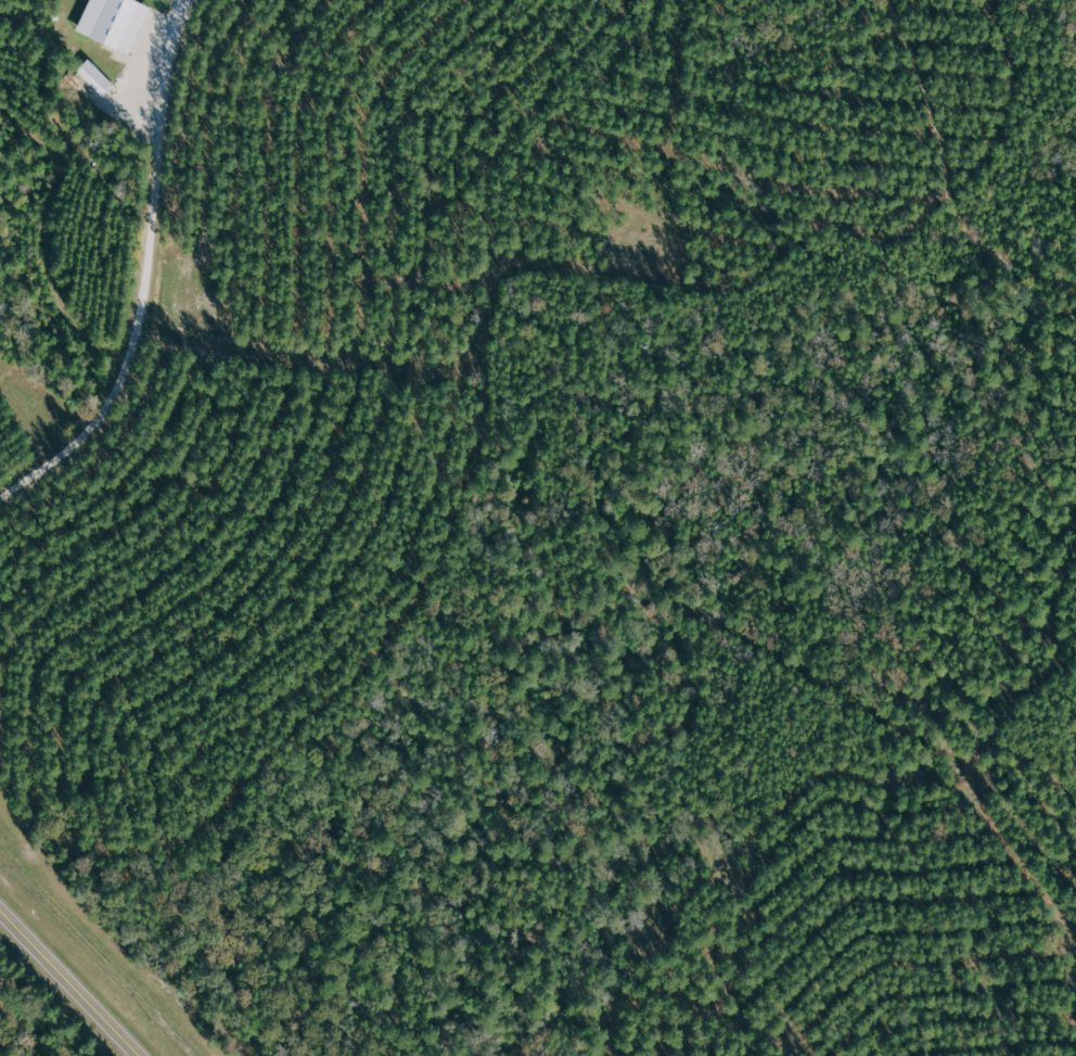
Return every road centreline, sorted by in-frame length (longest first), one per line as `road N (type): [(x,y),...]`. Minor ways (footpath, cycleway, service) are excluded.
road 1 (tertiary): [(0,910),(139,1055)]

